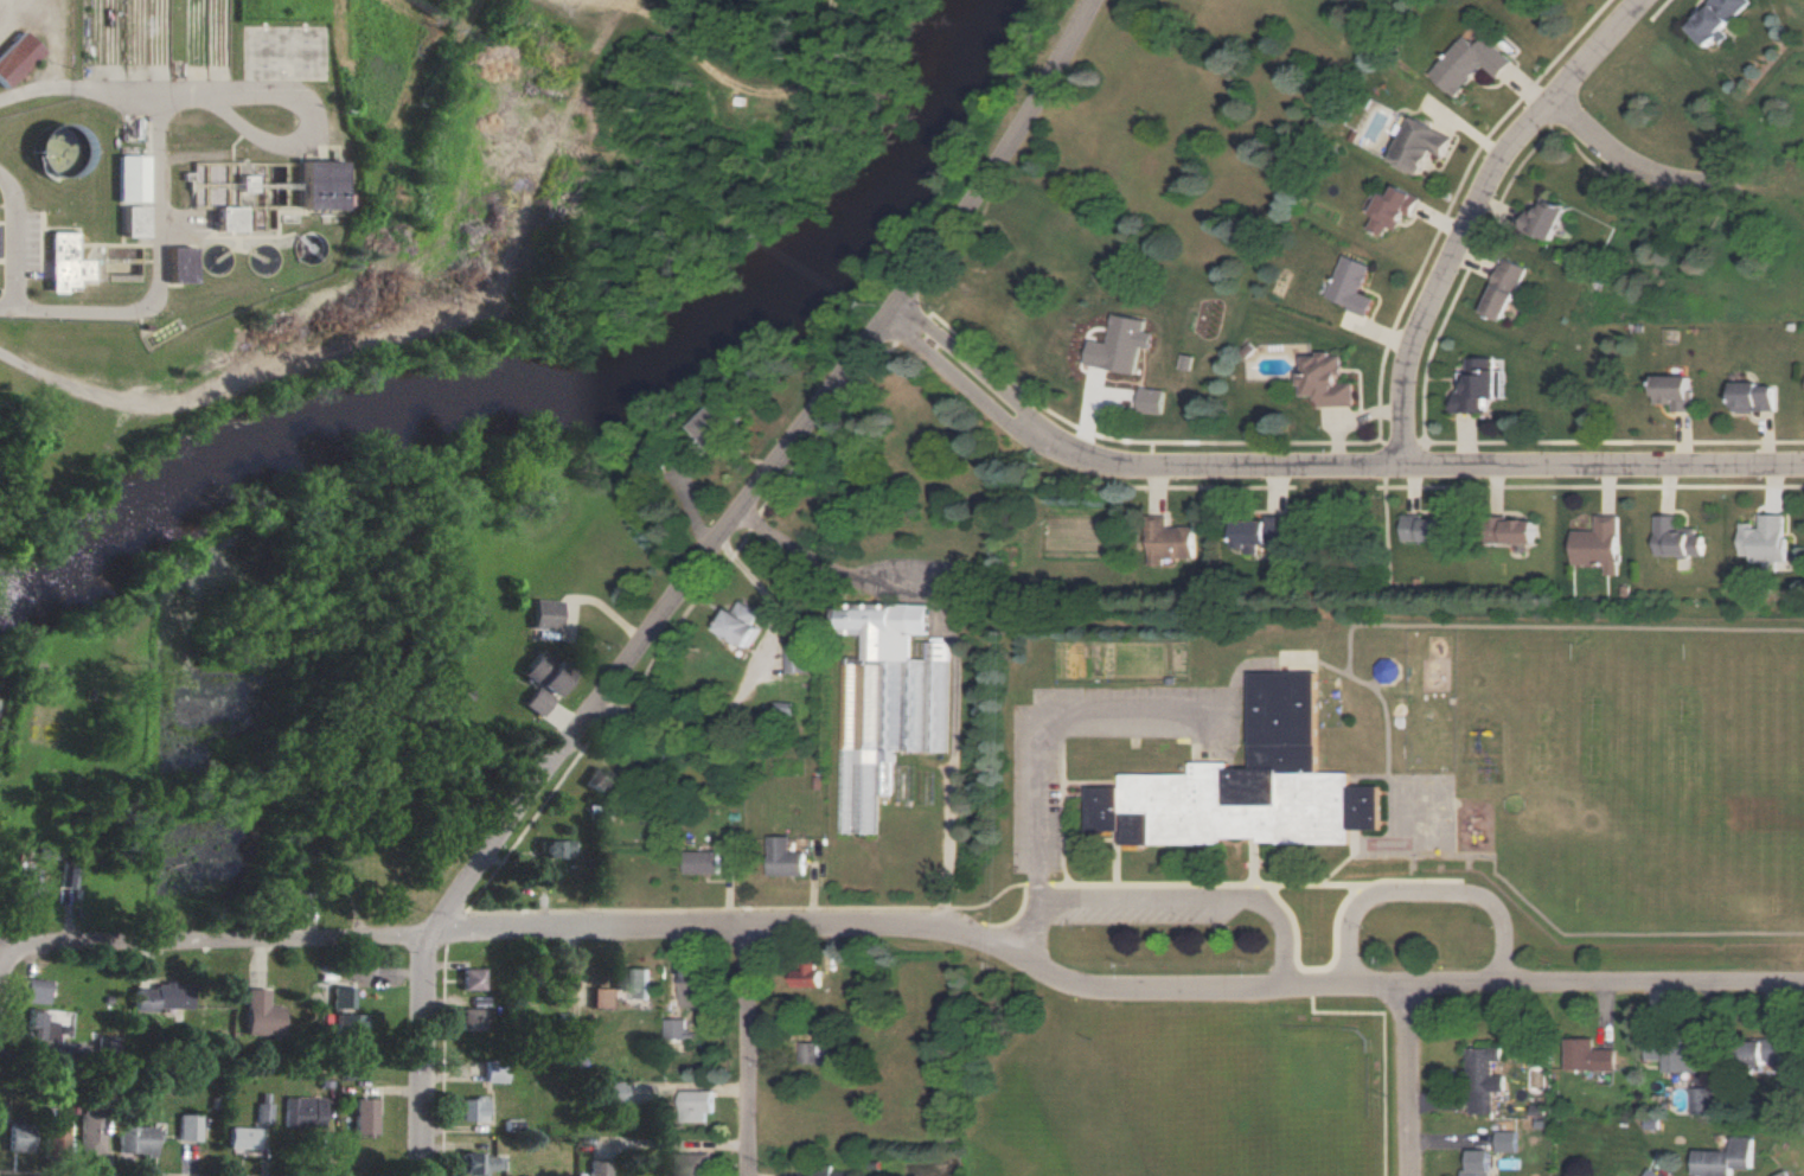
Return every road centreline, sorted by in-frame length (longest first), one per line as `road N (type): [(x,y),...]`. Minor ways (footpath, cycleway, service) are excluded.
road 1 (residential): [(13,963),(41,946),(417,939),(442,929),(920,926),(1012,939),(1036,963),(1094,990),(1803,986)]
road 2 (tertiary): [(429,1175),(427,982),(442,929),(898,312),(1078,0)]
road 3 (residential): [(898,312),(1022,418),(1079,453),(1130,467),(1803,464)]
road 4 (residential): [(1409,468),(1410,359),(1491,180),(1559,96),(1657,0)]
road 5 (residential): [(1559,96),(1637,162),(1663,173),(1803,175)]
road 6 (residential): [(755,927),(754,1175)]
road 7 (residential): [(1408,985),(1411,1175)]

